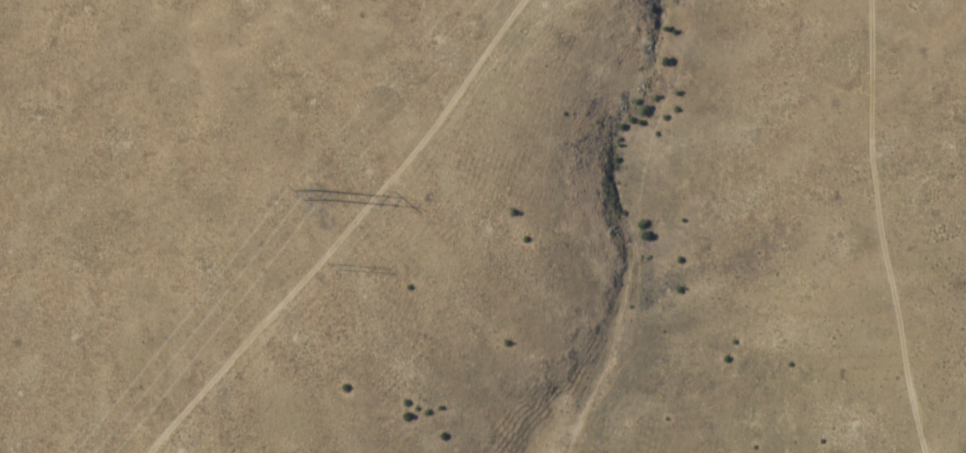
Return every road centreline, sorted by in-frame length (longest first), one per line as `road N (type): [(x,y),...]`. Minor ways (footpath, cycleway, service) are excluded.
road 1 (residential): [(54,452),(455,0)]
road 2 (track): [(524,0),(414,149),(150,452)]
road 3 (track): [(872,0),(876,159),(931,452)]

